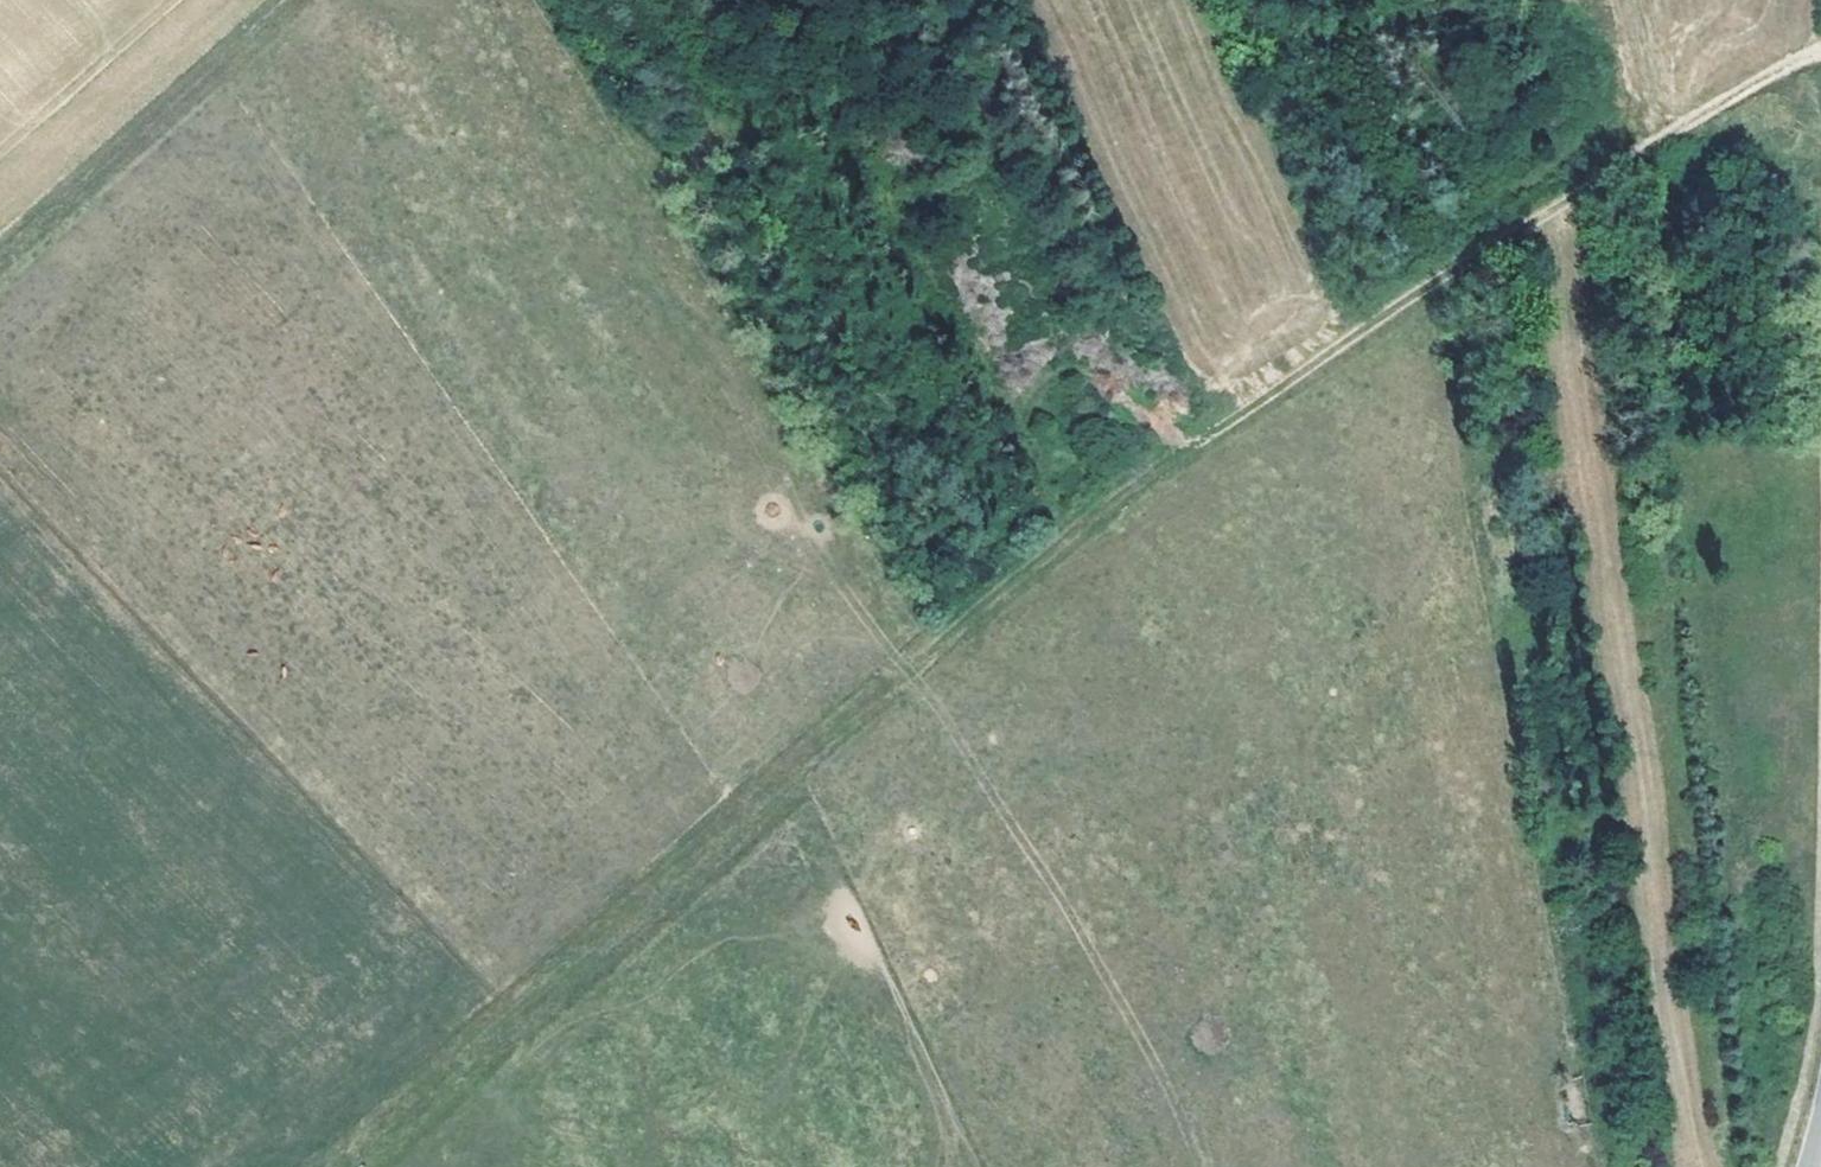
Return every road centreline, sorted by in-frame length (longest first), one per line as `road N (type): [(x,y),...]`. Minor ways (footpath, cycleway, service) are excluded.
road 1 (track): [(1674,134),(1253,406),(1158,509),(854,719),(325,1166)]
road 2 (track): [(289,0),(0,260)]
road 3 (track): [(1674,134),(1820,50)]
road 4 (track): [(1641,0),(1674,134)]

